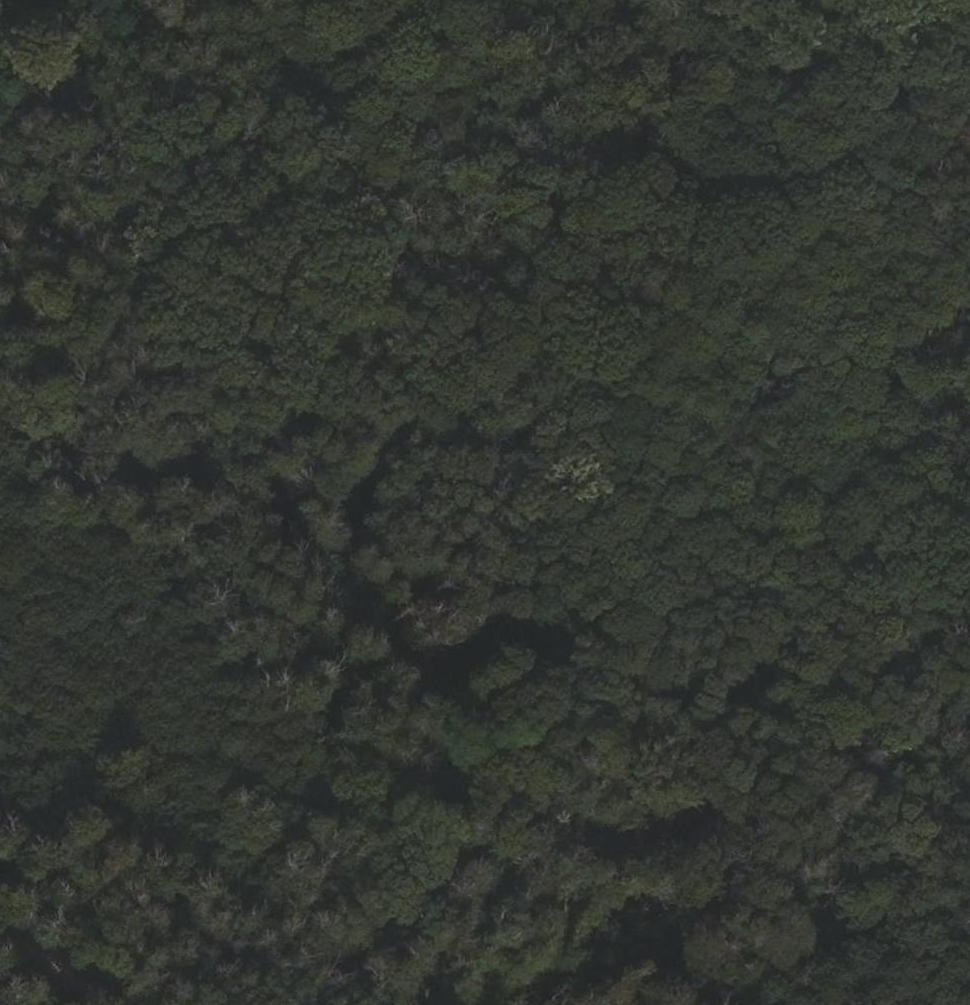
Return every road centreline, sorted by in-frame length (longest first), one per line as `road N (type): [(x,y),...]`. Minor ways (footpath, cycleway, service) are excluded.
road 1 (track): [(0,198),(265,247),(582,344),(927,480),(969,558)]
road 2 (track): [(0,916),(131,1004)]

